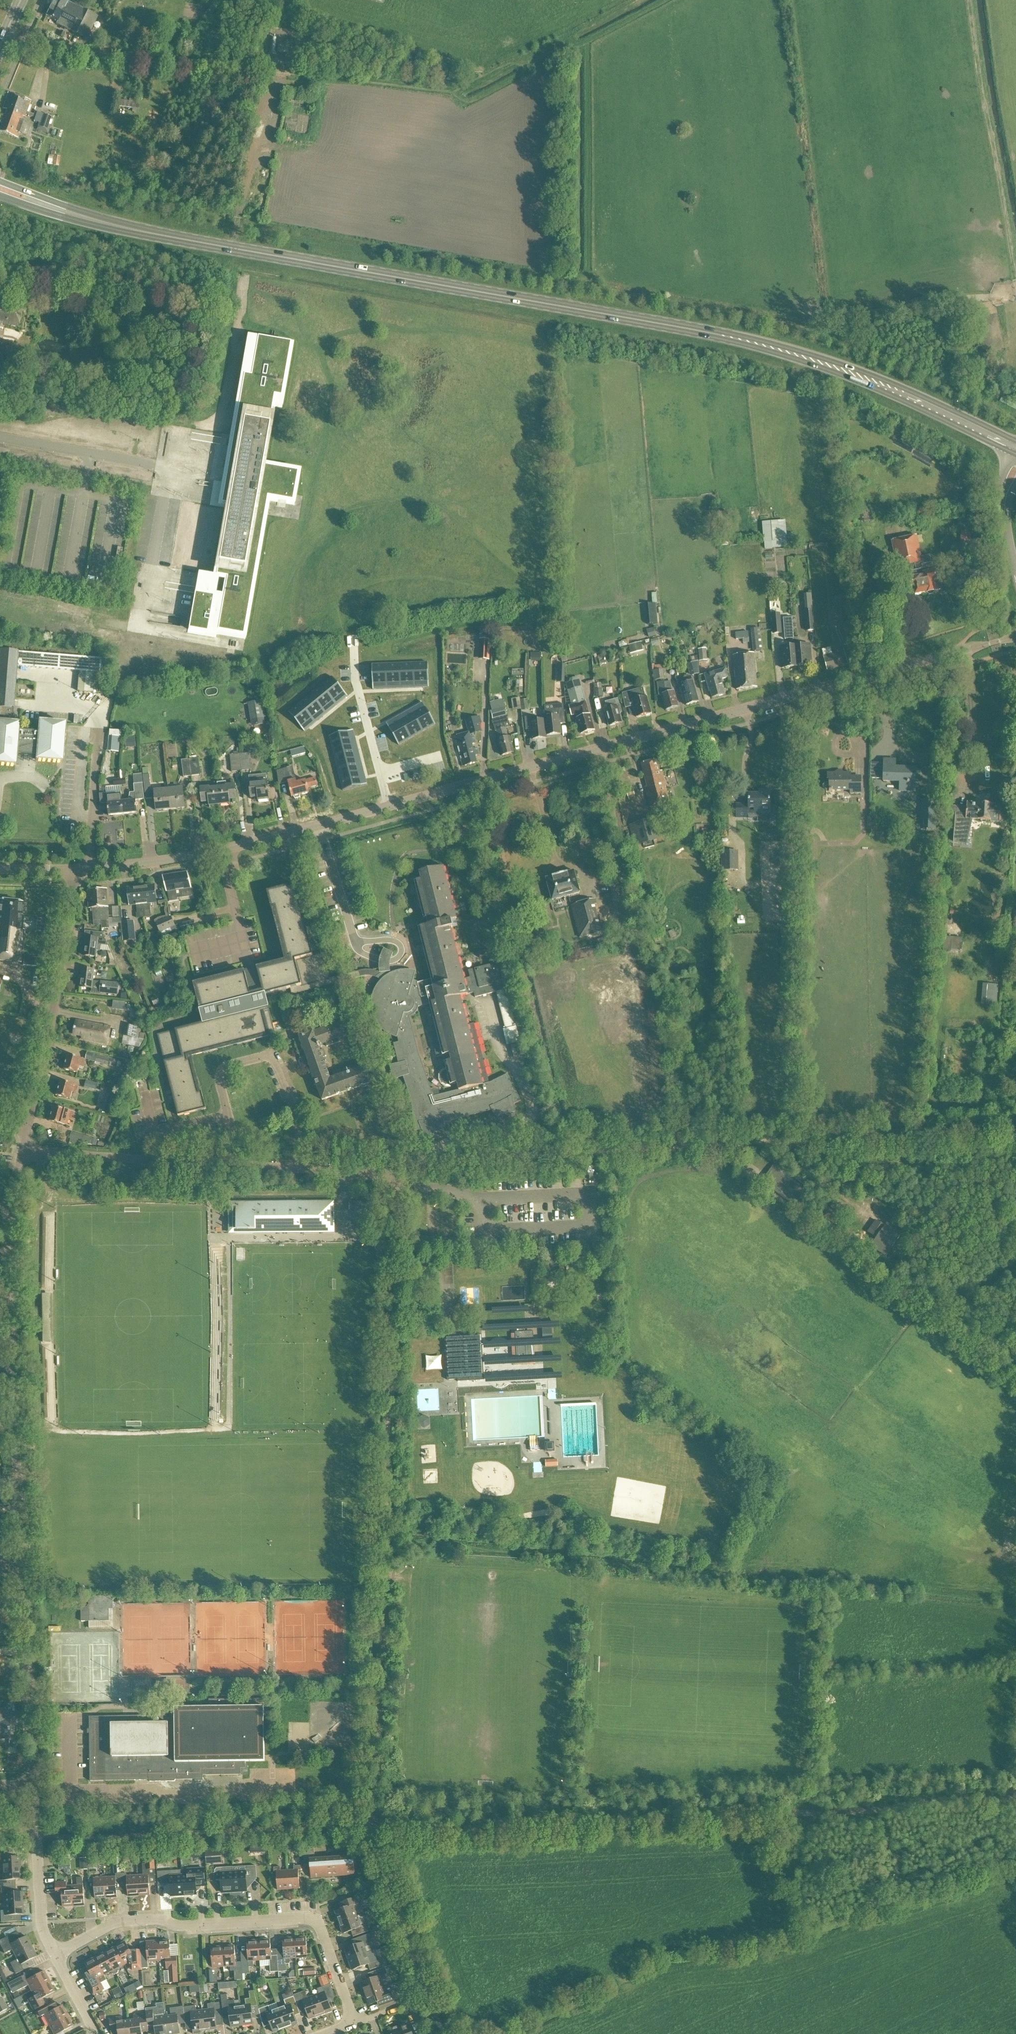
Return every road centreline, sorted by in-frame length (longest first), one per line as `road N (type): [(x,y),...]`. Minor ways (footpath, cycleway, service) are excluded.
road 1 (primary): [(55,210),(135,232),(771,347),(895,391),(1015,448)]
road 2 (unclassified): [(389,807),(1015,637)]
road 3 (track): [(374,1832),(1015,1798)]
road 4 (track): [(427,1160),(1015,1128)]
road 5 (residential): [(354,2022),(318,1922),(304,1918),(129,1923),(57,1957)]
road 6 (track): [(0,1828),(114,1839),(374,1832)]
road 7 (residential): [(34,1784),(13,1420)]
road 8 (unclassified): [(76,870),(230,849),(389,807)]
road 9 (residential): [(13,1420),(7,1229),(22,1153)]
road 10 (residential): [(224,1164),(228,1123),(219,1077),(227,1066),(264,1056),(273,1060),(299,1122),(297,1168)]
road 11 (residential): [(29,1125),(76,870)]
road 12 (track): [(476,87),(445,93),(269,72)]
road 13 (residential): [(224,1164),(22,1153)]
road 14 (residential): [(57,1957),(41,1924),(34,1784)]
road 15 (residential): [(380,774),(355,682),(353,637)]
road 16 (residential): [(427,1160),(376,1174),(297,1168)]

